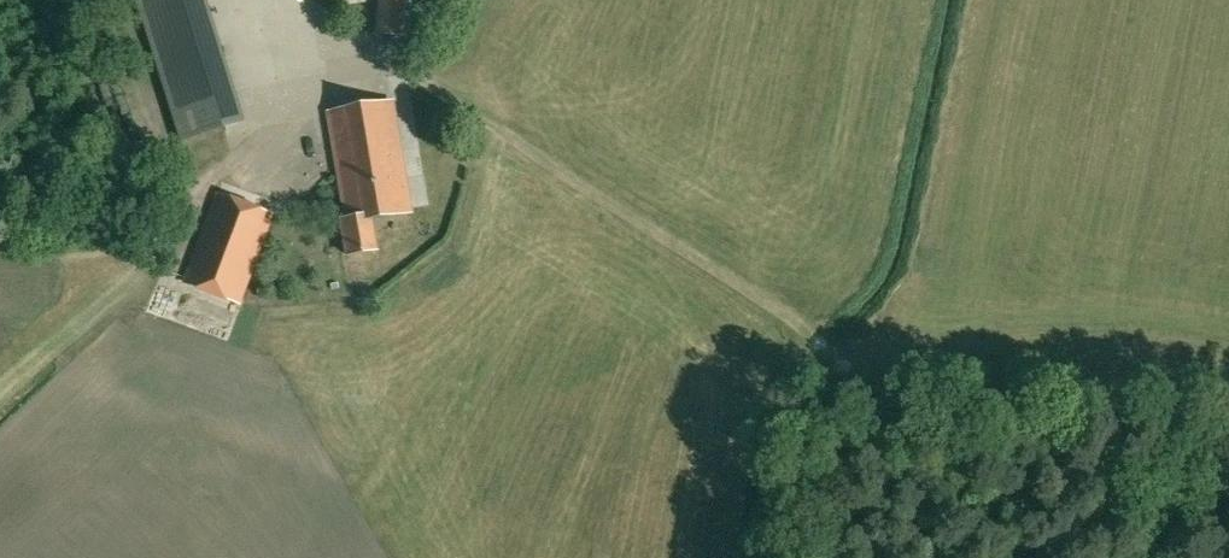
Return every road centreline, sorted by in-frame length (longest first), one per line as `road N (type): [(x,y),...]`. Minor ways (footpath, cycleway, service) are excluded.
road 1 (track): [(399,67),(783,318),(851,373)]
road 2 (track): [(1014,557),(851,373)]
road 3 (unclassified): [(290,0),(399,67)]

